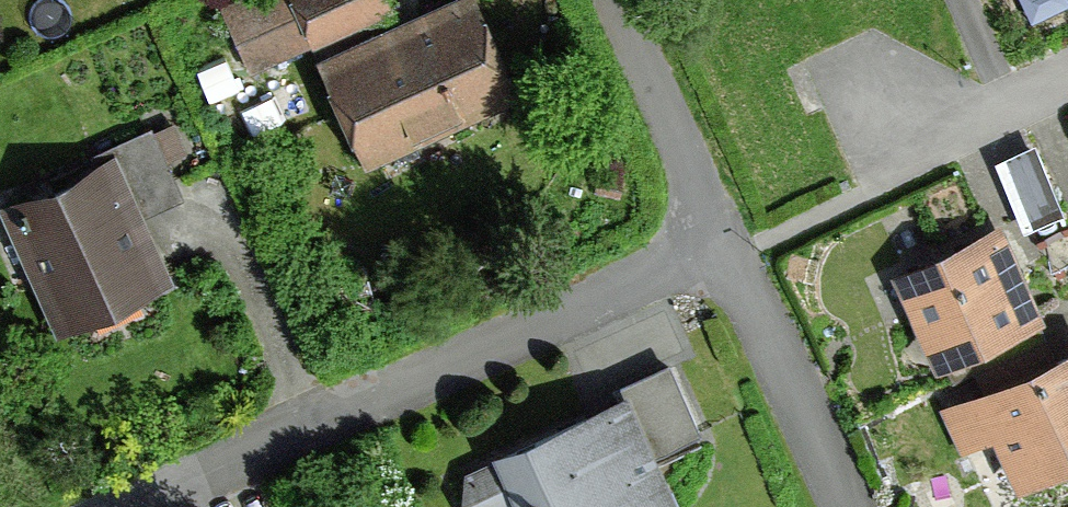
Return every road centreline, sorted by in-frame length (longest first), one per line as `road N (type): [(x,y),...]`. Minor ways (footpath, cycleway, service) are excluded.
road 1 (residential): [(162,506),(733,249)]
road 2 (residential): [(733,249),(848,506)]
road 3 (residential): [(621,0),(733,249)]
road 4 (residential): [(1067,96),(900,175)]

